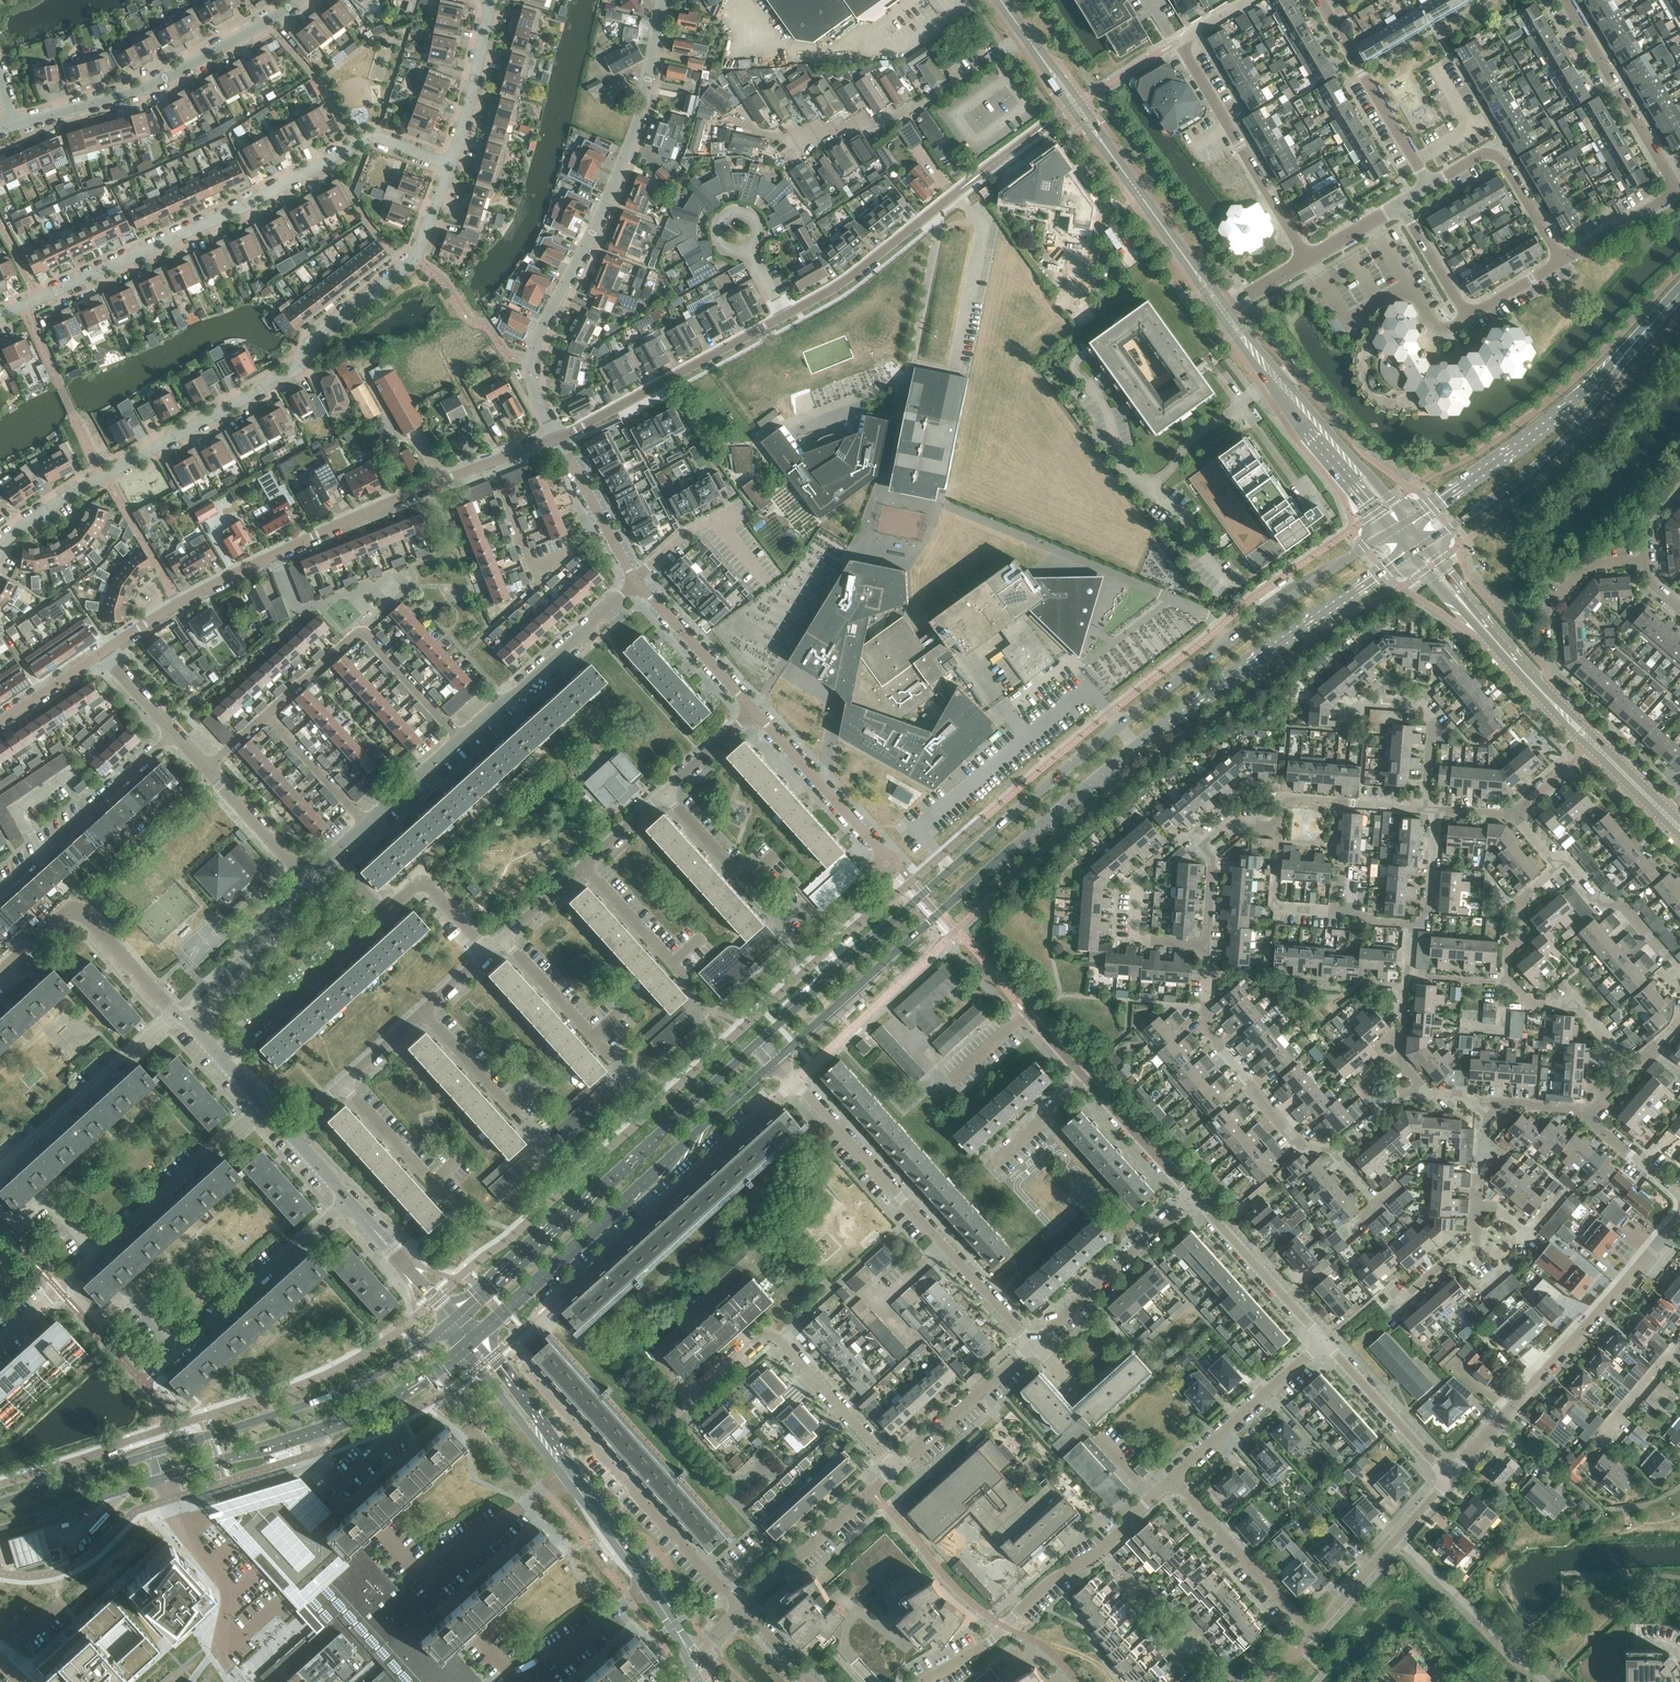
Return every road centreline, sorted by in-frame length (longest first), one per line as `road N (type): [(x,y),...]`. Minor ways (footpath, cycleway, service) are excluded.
road 1 (residential): [(0,547),(99,475),(302,368),(310,340),(414,260),(451,165)]
road 2 (residential): [(0,316),(376,140),(451,165)]
road 3 (secondary): [(1118,723),(761,1042)]
road 4 (secondary): [(776,1061),(990,869),(1138,749)]
road 5 (residential): [(556,438),(531,379),(533,348),(641,118),(664,0)]
road 6 (secondary): [(472,1340),(776,1061)]
road 7 (secondary): [(761,1042),(458,1319)]
road 8 (residential): [(463,737),(362,628),(208,769)]
road 9 (residential): [(1035,1345),(796,1081)]
road 10 (residential): [(1565,259),(1679,188),(1566,0)]
road 11 (residential): [(538,1316),(796,1081)]
road 12 (secondary): [(1138,749),(1418,550)]
road 13 (secondary): [(1397,527),(1118,723)]
road 14 (residential): [(742,1611),(520,1354)]
road 15 (secondary): [(1223,309),(1026,35)]
road 16 (secondary): [(458,1319),(340,1393),(157,1453)]
road 17 (residential): [(1306,257),(1178,41),(1247,0)]
road 18 (residential): [(1450,1476),(1668,1236)]
road 19 (residential): [(743,112),(754,130),(803,140),(880,120),(918,107),(1026,35)]
road 20 (residential): [(923,1681),(992,1642),(1170,1480)]
road 21 (residential): [(12,125),(139,92),(302,0)]
road 22 (residential): [(556,438),(275,553)]
road 23 (residential): [(896,1470),(769,1332),(685,1403)]
road 24 (secondary): [(1418,550),(1523,478),(1588,419),(1621,359)]
road 25 (secondary): [(1621,359),(1519,447),(1397,527)]
road 26 (secondary): [(1397,527),(1223,309)]
road 27 (residential): [(1338,1152),(1300,1145),(1206,1029),(1207,945)]
road 28 (residential): [(147,1386),(345,1204)]
road 29 (secondary): [(1598,746),(1418,550)]
road 30 (residential): [(63,1288),(256,1111)]
road 31 (residential): [(556,438),(784,317)]
road 32 (residential): [(172,1017),(76,907),(0,972)]
road 33 (unclassified): [(1565,259),(1468,316),(1401,204)]
road 34 (residential): [(0,891),(175,731)]
road 35 (residential): [(784,317),(842,282),(975,178)]
road 36 (residential): [(463,737),(637,582)]
road 37 (residential): [(0,1173),(172,1017)]
road 38 (residential): [(392,1543),(428,1581),(565,1472)]
road 39 (residential): [(1410,921),(1274,910),(1280,825)]
road 40 (residential): [(904,872),(756,709)]
road 41 (residential): [(1035,1345),(1192,1197)]
road 42 (unclassified): [(1428,185),(1318,0)]
road 43 (residential): [(1314,1633),(1170,1480)]
road 44 (residential): [(742,1611),(896,1470)]
road 45 (residential): [(1314,1633),(1450,1476)]
road 46 (residential): [(1170,1480),(1322,1339)]
road 47 (residential): [(249,1681),(220,1650),(223,1585),(175,1500)]
road 48 (residential): [(236,1046),(386,911)]
road 49 (residential): [(275,553),(103,652)]
road 50 (residential): [(186,1027),(312,881)]
road 51 (residential): [(1322,1339),(1192,1197)]
road 52 (secondary): [(309,1436),(359,1418),(472,1340)]
road 53 (residential): [(1450,1476),(1322,1339)]
road 54 (residential): [(896,1470),(1035,1345)]
road 55 (residential): [(1426,809),(1434,727),(1416,701),(1370,697),(1352,716)]
road 56 (residential): [(637,582),(683,535),(722,518),(765,578)]
road 57 (residential): [(332,858),(463,737)]
road 58 (residential): [(1207,945),(1212,846),(1233,822),(1280,825)]
road 59 (residential): [(786,916),(665,788)]
road 60 (secondary): [(0,1533),(166,1479)]
road 61 (residential): [(756,709),(637,582)]
road 62 (residential): [(1621,1081),(1608,1065),(1612,1041),(1582,1005),(1532,1000),(1509,982)]
road 63 (residential): [(1280,825),(1286,796),(1426,809)]
road 64 (residential): [(451,165),(492,0)]
road 65 (residential): [(1679,971),(1623,903),(1603,909),(1562,868)]
road 66 (residential): [(637,582),(556,438)]
road 67 (secondary): [(157,1453),(0,1501)]
road 68 (residential): [(1192,1197),(1082,1077)]
road 69 (secondary): [(565,1472),(472,1340)]
road 70 (residential): [(458,1319),(345,1204)]
road 71 (residential): [(315,1453),(336,1482),(434,1409)]
road 72 (residential): [(450,1199),(347,1081)]
road 73 (residential): [(609,1051),(506,937)]
road 74 (residential): [(312,881),(208,769)]
road 75 (residential): [(687,978),(585,867)]
road 76 (residential): [(528,1122),(426,1011)]
road 77 (secondary): [(166,1479),(309,1436)]
road 78 (residential): [(649,1588),(537,1681)]
road 79 (residential): [(488,952),(423,880),(386,911)]
road 80 (residential): [(1545,630),(1544,612),(1588,565),(1650,561)]
road 81 (secondary): [(649,1588),(565,1472)]
road 82 (residential): [(1509,982),(1519,896),(1562,868)]
road 83 (residential): [(1398,1058),(1410,921)]
road 84 (residential): [(1207,945),(1135,939),(1139,880)]
road 85 (residential): [(986,1166),(1082,1077)]
road 86 (residential): [(1410,921),(1428,921),(1434,811)]
road 87 (unclassified): [(1565,259),(1496,153)]
road 88 (residential): [(0,720),(103,652)]
road 89 (residential): [(1604,1439),(1679,1343)]
road 90 (residential): [(665,788),(756,709)]

